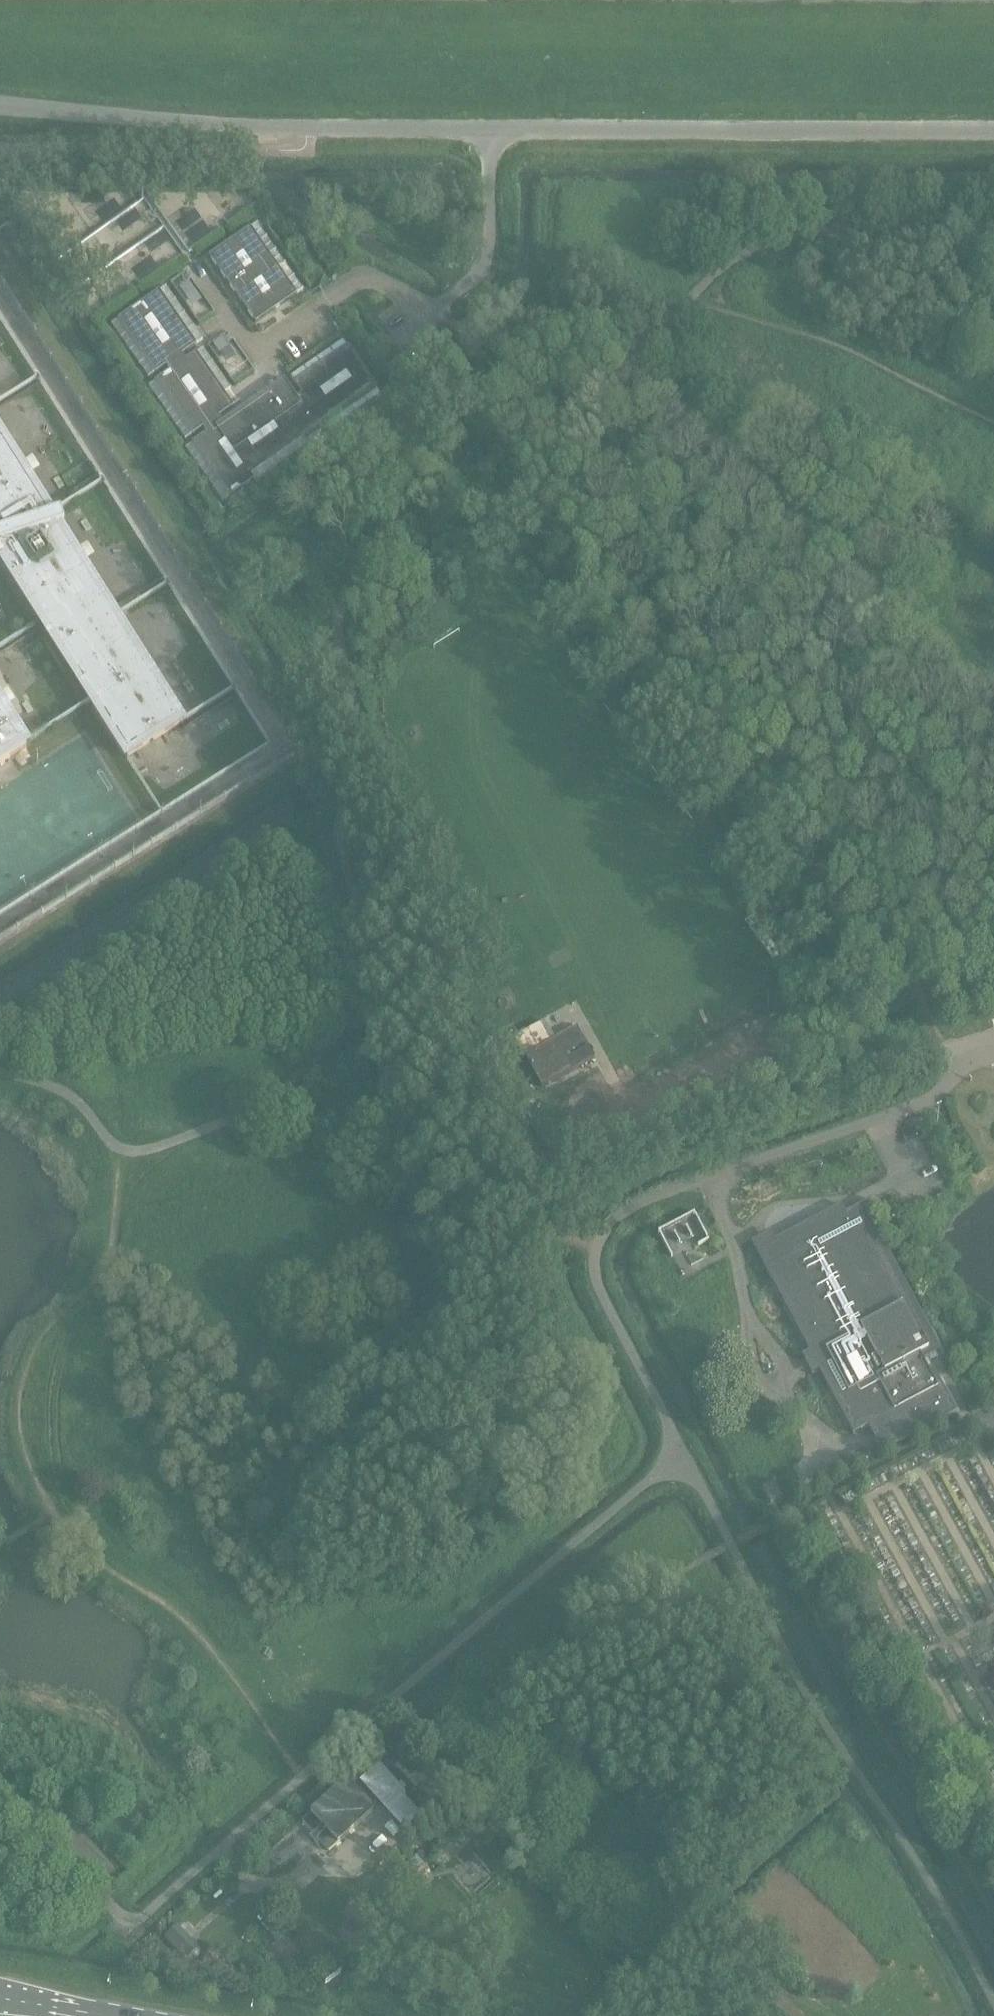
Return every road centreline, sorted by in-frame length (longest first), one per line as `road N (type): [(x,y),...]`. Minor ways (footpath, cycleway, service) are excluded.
road 1 (unclassified): [(34,1825),(132,1925),(680,1453)]
road 2 (unclassified): [(680,1453),(594,1276),(597,1241),(612,1221),(644,1200),(929,1101),(993,1038)]
road 3 (unclassified): [(993,1997),(948,1912),(815,1708),(680,1453)]
road 4 (unclassified): [(486,126),(993,129)]
road 5 (unclassified): [(0,104),(312,127),(486,126)]
road 6 (unclassified): [(486,126),(487,252),(471,281),(438,306)]

